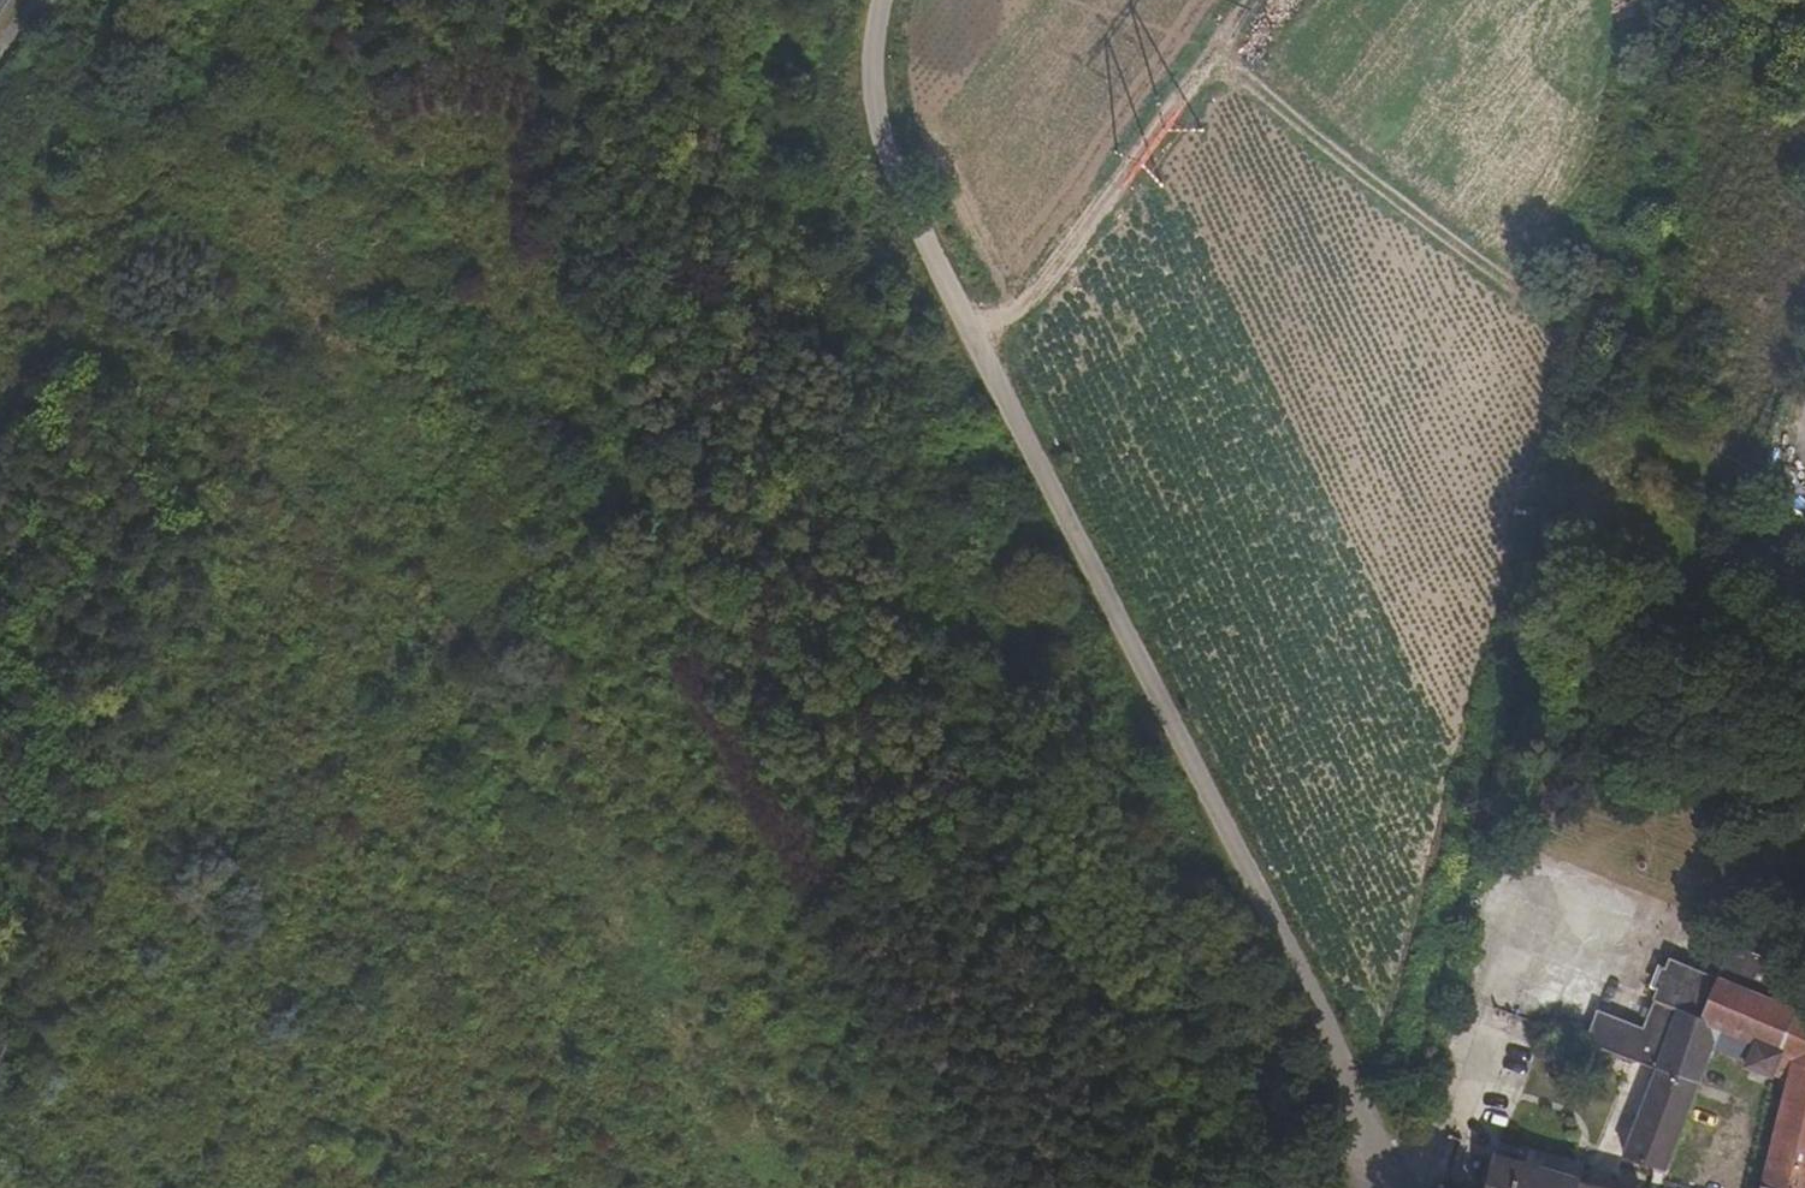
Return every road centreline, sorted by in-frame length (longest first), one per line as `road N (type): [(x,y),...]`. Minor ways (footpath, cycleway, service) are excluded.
road 1 (residential): [(866,0),(858,34),(862,115),(1010,437),(1350,1068),(1423,1187)]

